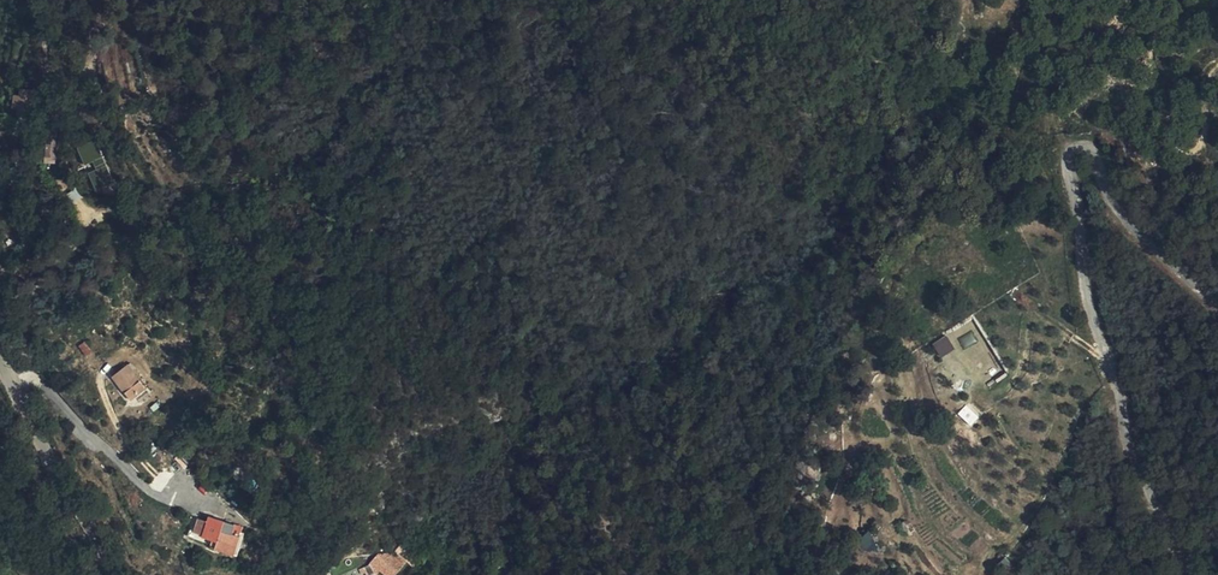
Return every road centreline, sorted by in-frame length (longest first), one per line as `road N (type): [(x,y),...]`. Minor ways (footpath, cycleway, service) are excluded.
road 1 (unclassified): [(1191,574),(1127,437),(1115,370),(1086,299),(1073,152),(1100,158),(1115,211),(1217,301)]
road 2 (residential): [(110,574),(0,352)]

